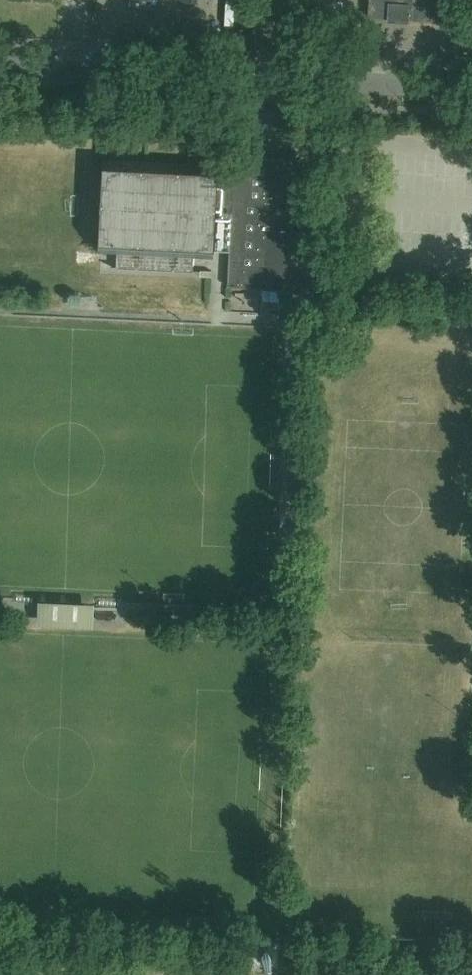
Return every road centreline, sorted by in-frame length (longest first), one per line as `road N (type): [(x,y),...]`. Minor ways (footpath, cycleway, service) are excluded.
road 1 (tertiary): [(471,86),(0,64)]
road 2 (track): [(193,974),(0,960)]

